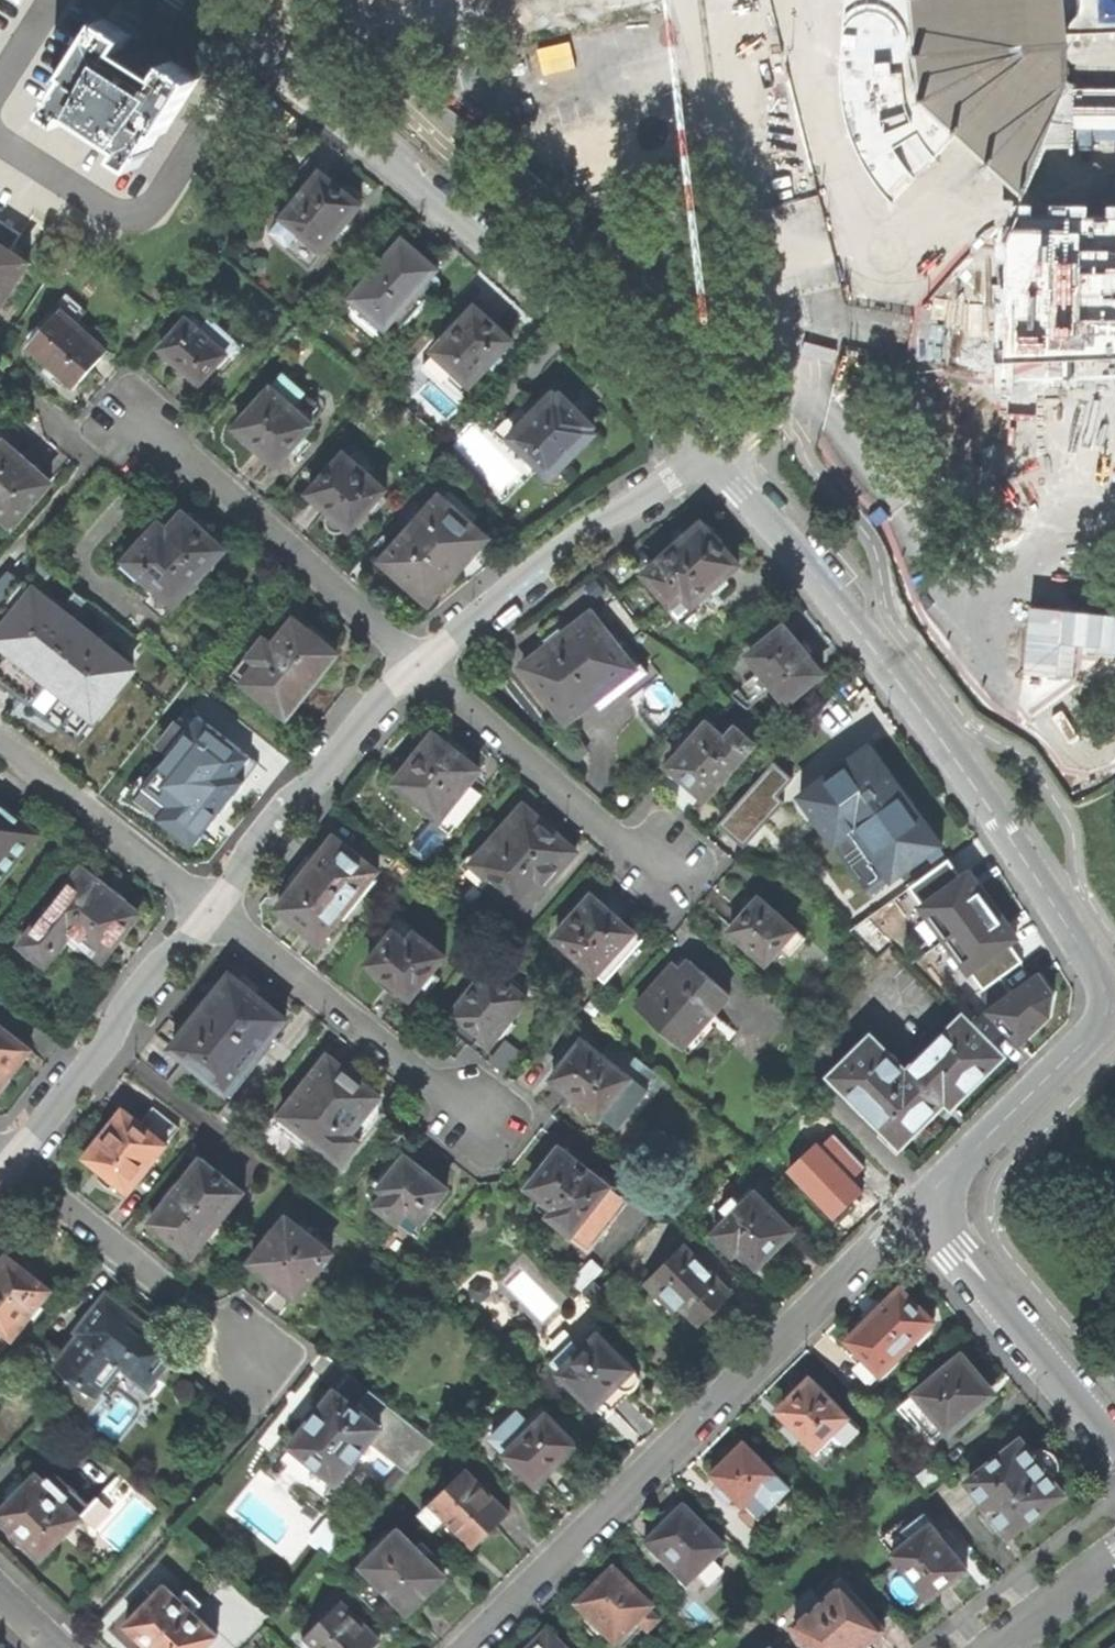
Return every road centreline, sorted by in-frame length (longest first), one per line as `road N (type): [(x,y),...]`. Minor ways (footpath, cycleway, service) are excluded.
road 1 (residential): [(712,457),(944,744),(1107,995),(1103,1022),(919,1203)]
road 2 (residential): [(191,0),(601,342),(712,457)]
road 3 (residential): [(919,1203),(465,1647)]
road 4 (residential): [(421,663),(142,410)]
road 5 (residential): [(421,663),(570,539),(712,457)]
road 6 (residential): [(215,910),(483,1118)]
road 7 (residential): [(13,1162),(103,1050),(142,985),(215,910)]
road 8 (residential): [(215,910),(267,828),(421,663)]
road 9 (residential): [(661,870),(421,663)]
road 10 (residential): [(13,1162),(261,1358)]
road 11 (residential): [(919,1203),(1114,1444)]
road 12 (residential): [(0,741),(215,910)]
road 13 (residential): [(1114,1558),(1001,1647)]

